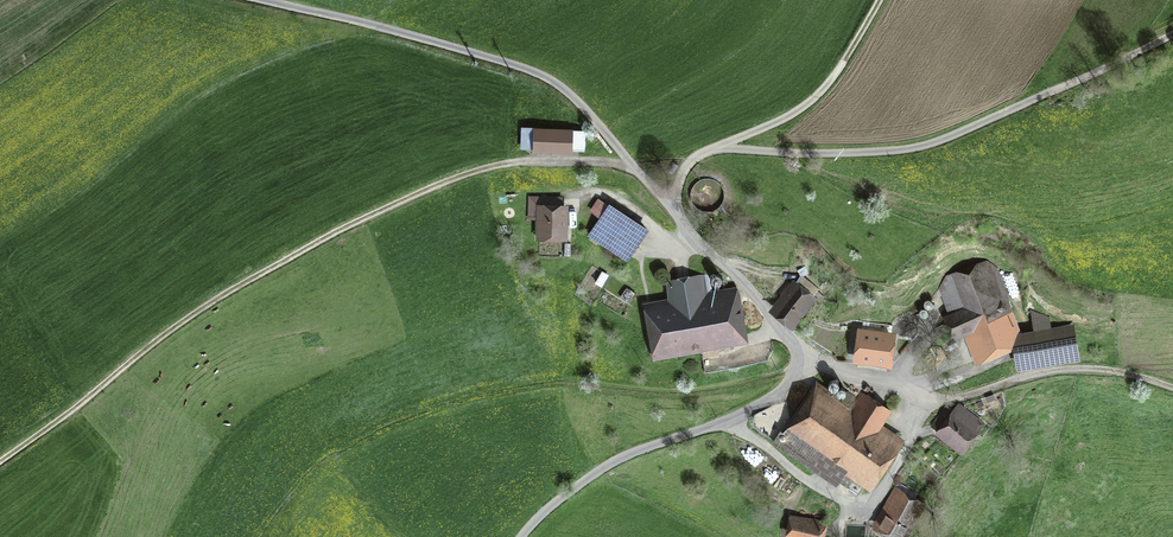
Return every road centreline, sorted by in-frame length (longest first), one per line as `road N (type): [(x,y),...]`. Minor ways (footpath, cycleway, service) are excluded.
road 1 (unclassified): [(522,536),(616,461),(764,402),(794,375),(799,352),(555,84),(469,52),(260,0)]
road 2 (track): [(0,463),(186,325),(354,224),(503,165),(578,160),(636,169)]
road 3 (track): [(708,151),(921,147),(1172,34)]
road 4 (track): [(1172,388),(1122,372),(1076,369),(934,401),(801,359)]
road 5 (track): [(708,151),(810,102),(879,0)]

